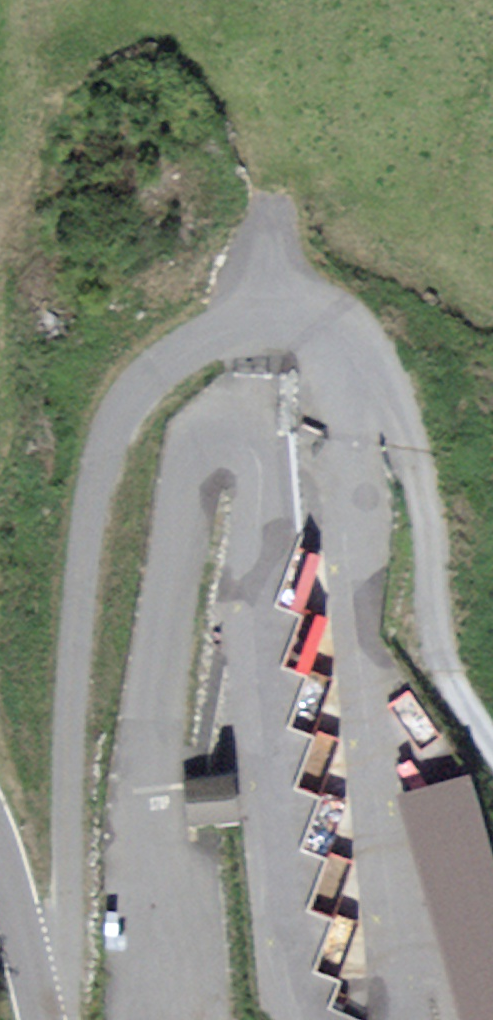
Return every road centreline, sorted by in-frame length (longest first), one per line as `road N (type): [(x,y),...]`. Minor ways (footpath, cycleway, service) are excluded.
road 1 (unclassified): [(318,348),(282,339),(233,342),(183,358),(131,402),(102,449),(84,527),(52,1019)]
road 2 (track): [(492,751),(436,670),(419,520),(389,397),(363,363),(318,348)]
road 3 (tertiary): [(44,1019),(0,843)]

